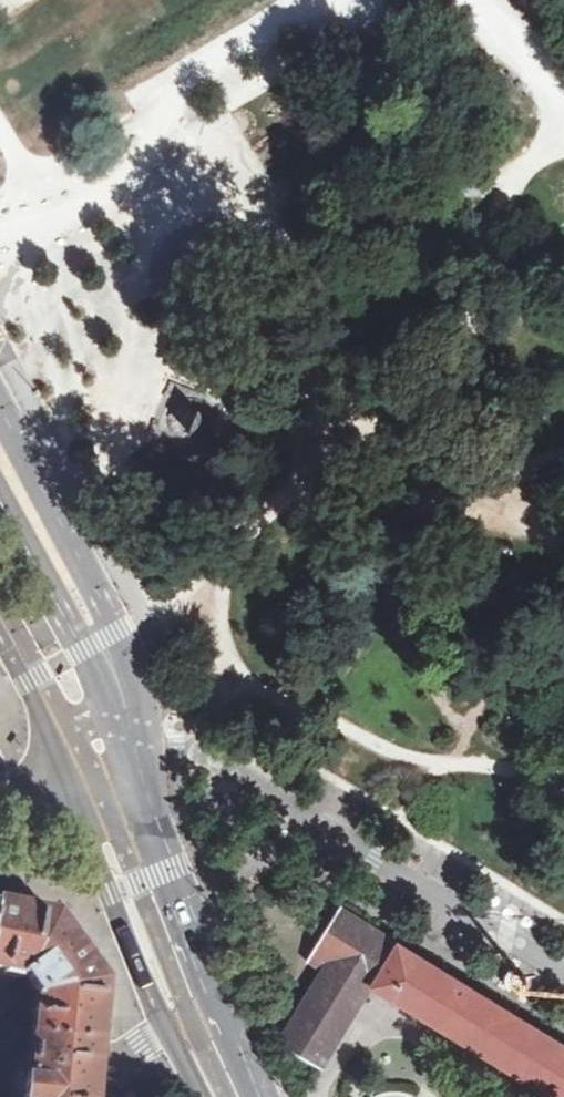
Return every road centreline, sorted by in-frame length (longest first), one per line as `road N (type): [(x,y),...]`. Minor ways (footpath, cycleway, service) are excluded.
road 1 (track): [(52,216),(116,184),(210,61),(285,17),(342,0)]
road 2 (secondary): [(97,632),(90,585),(0,412)]
road 3 (unclassified): [(80,807),(164,1032)]
road 4 (secondary): [(222,998),(147,809)]
road 5 (unclassified): [(0,635),(80,807)]
road 6 (secondary): [(147,809),(97,632)]
road 7 (unclassified): [(97,632),(58,591),(0,483)]

